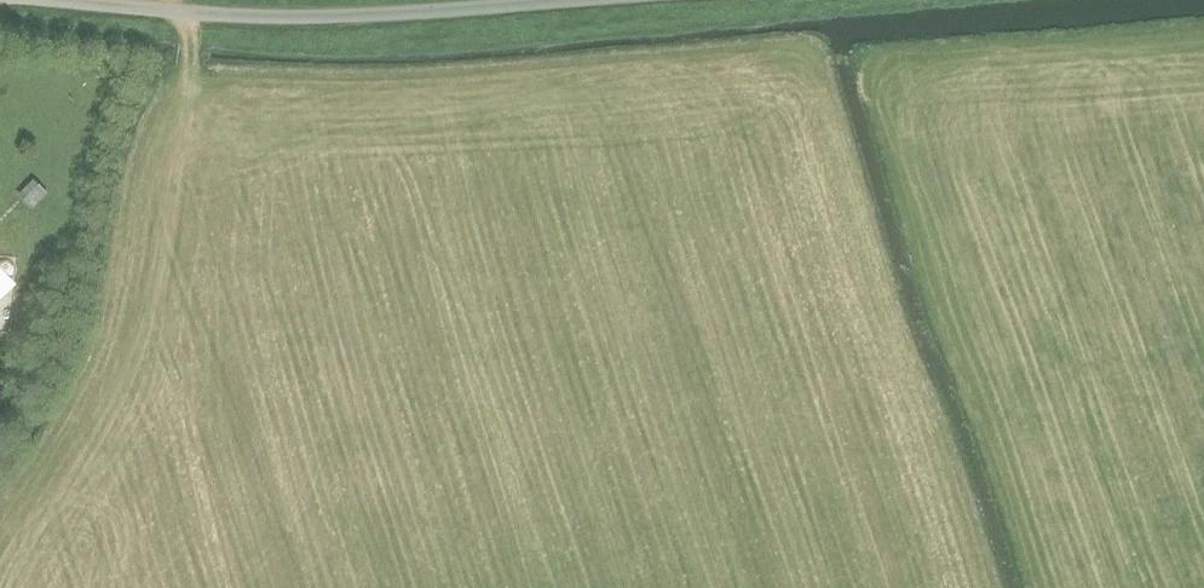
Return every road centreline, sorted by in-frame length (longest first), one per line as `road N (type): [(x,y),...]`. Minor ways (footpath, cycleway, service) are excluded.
road 1 (unclassified): [(69,0),(302,17),(564,0)]

